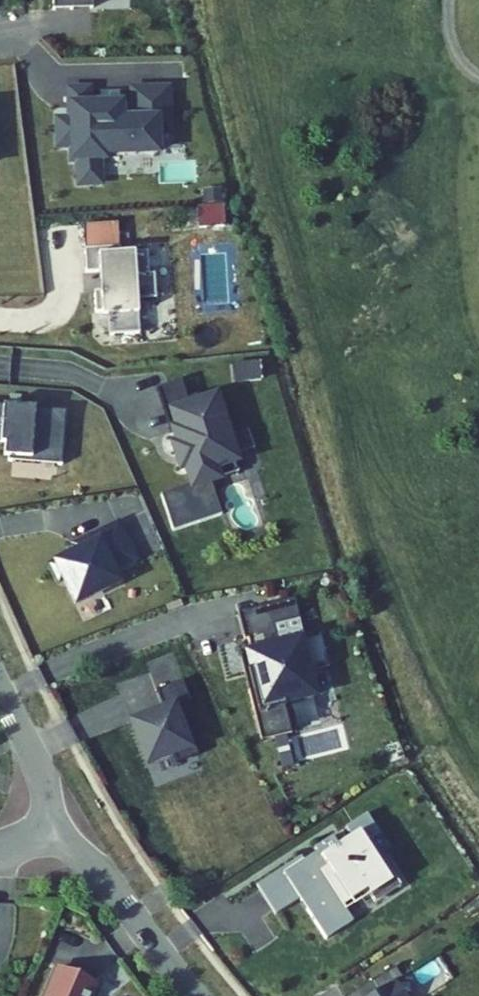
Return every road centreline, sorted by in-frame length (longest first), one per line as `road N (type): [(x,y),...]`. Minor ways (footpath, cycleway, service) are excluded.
road 1 (residential): [(196,995),(105,877),(56,833)]
road 2 (residential): [(56,833),(39,768),(0,690)]

